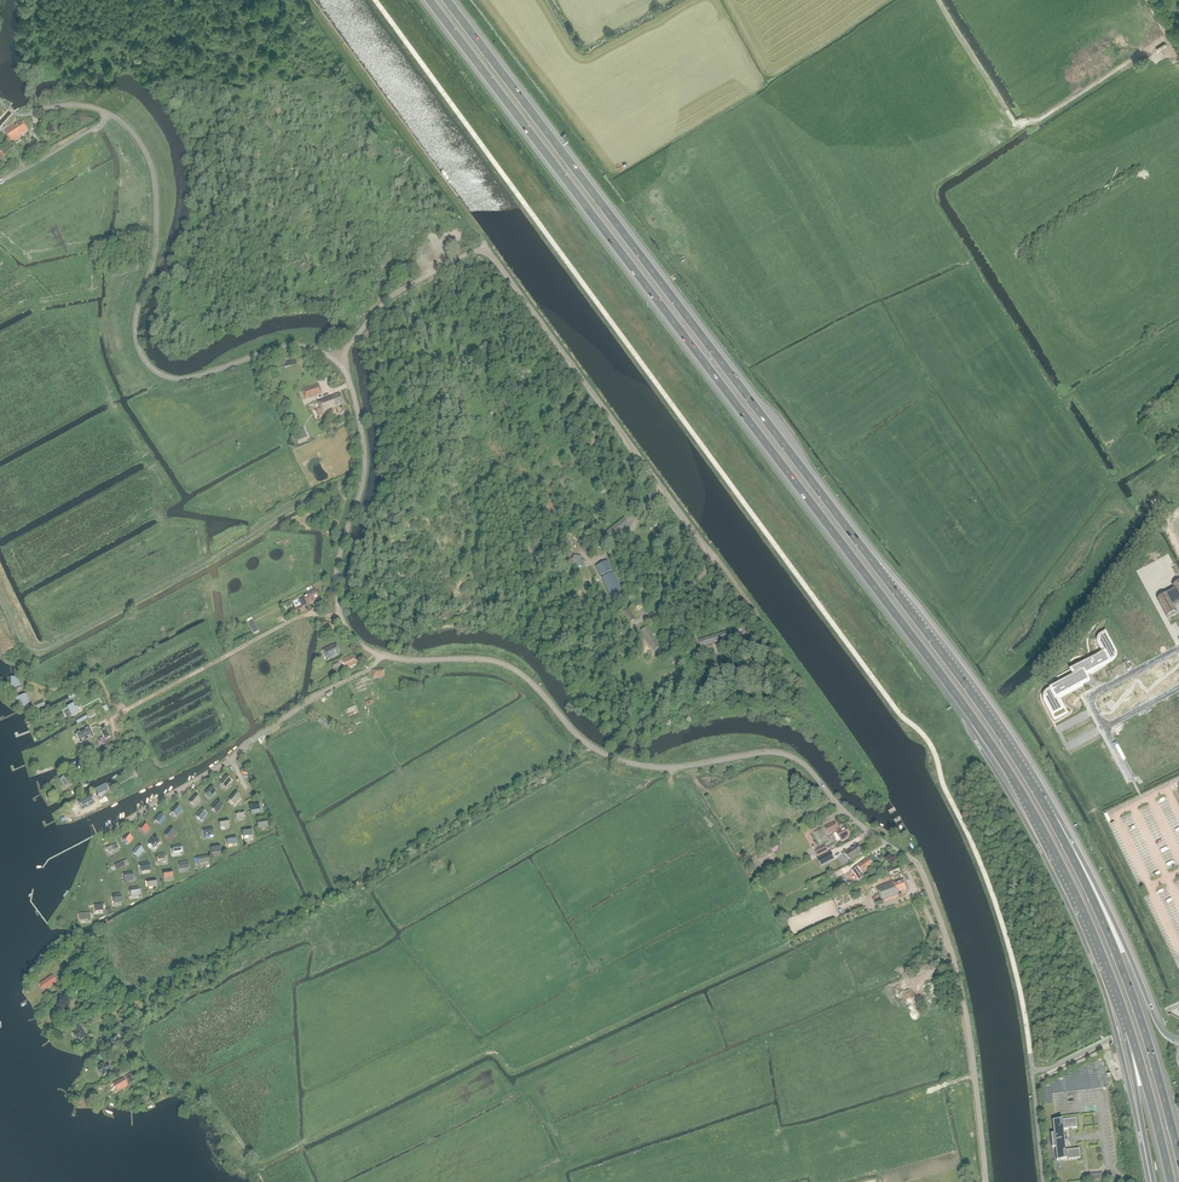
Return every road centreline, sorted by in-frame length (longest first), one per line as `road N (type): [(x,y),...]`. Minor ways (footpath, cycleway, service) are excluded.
road 1 (unclassified): [(986,1181),(962,996),(918,865),(858,823),(785,754),(668,767),(625,762),(587,744),(506,666),(395,658),(364,647),(337,602),(341,550),(365,470),(345,371),(316,349),(292,345),(186,378),(156,371),(135,332),(156,238),(155,181),(145,149),(128,127),(98,109),(58,106),(22,115),(0,101)]
road 2 (motorway): [(428,0),(963,704),(1068,878),(1130,1032)]
road 3 (motorway): [(1050,815),(971,692),(448,0)]
road 4 (track): [(151,1078),(206,1098),(253,1158),(266,1161),(485,1053),(521,1069),(872,907)]
road 5 (track): [(337,362),(387,299),(465,254),(494,251),(714,555)]
road 6 (track): [(592,748),(367,880),(116,1009)]
road 7 (motorway): [(1178,1158),(1125,978),(1050,815)]
road 8 (track): [(339,615),(293,620),(124,711),(97,675),(60,689),(36,687)]
road 9 (track): [(380,656),(366,672),(107,832)]
road 10 (motorway): [(1178,1042),(1156,1023),(1098,890),(1050,815)]
road 11 (track): [(1178,59),(1157,44),(1041,120),(1019,125)]
road 12 (motorway): [(1130,1032),(1171,1181)]
road 13 (motorway): [(1130,1032),(1153,1181)]
road 14 (residential): [(1178,648),(1088,696),(1104,727)]

